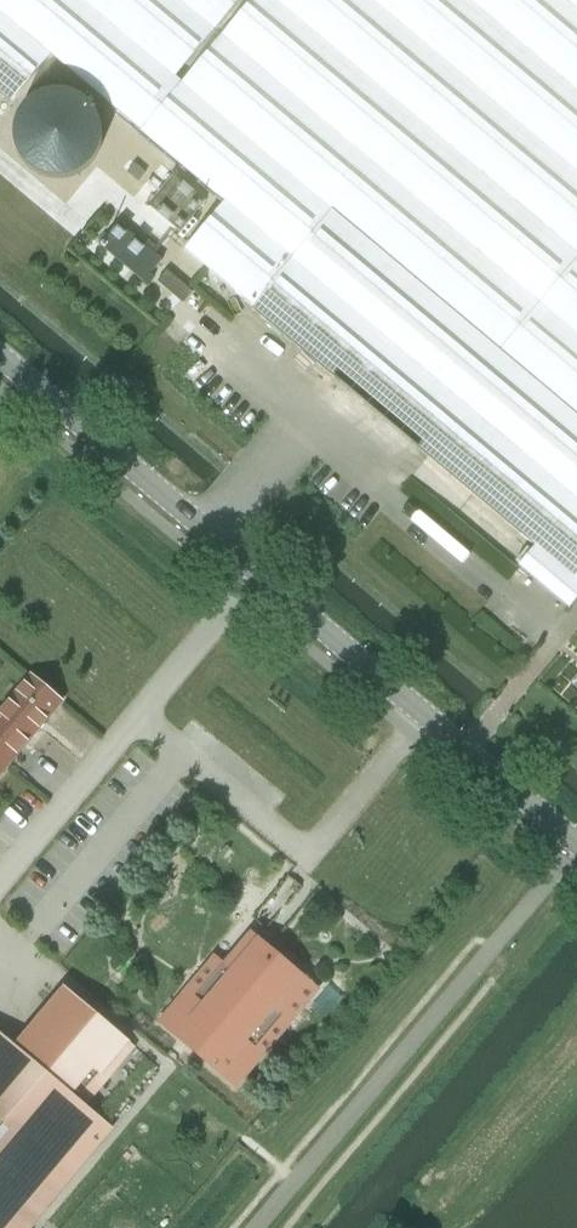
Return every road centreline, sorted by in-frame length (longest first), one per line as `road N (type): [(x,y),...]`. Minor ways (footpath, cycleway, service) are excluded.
road 1 (tertiary): [(576,848),(0,357)]

